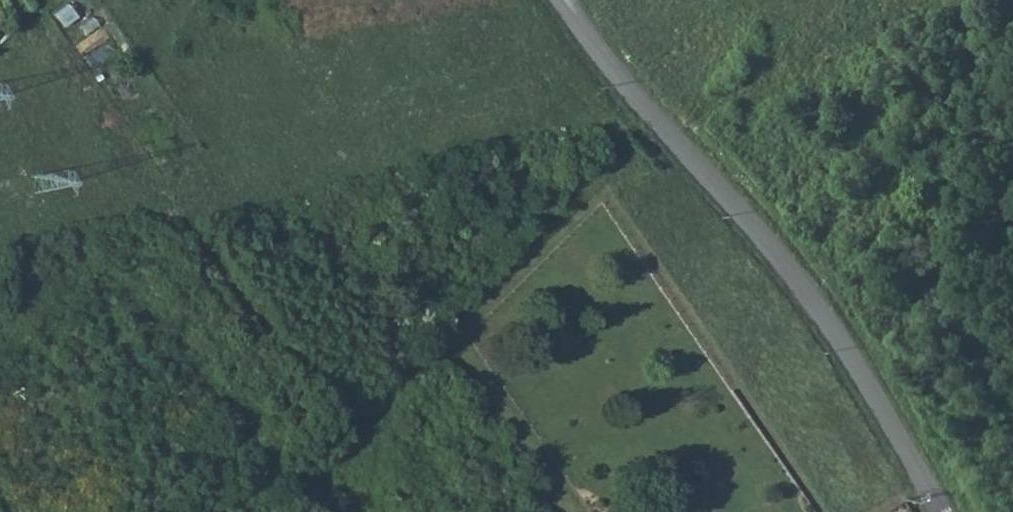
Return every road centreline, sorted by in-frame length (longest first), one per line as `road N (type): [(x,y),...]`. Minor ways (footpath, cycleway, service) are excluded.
road 1 (residential): [(944,511),(810,288),(639,100),(567,0)]

